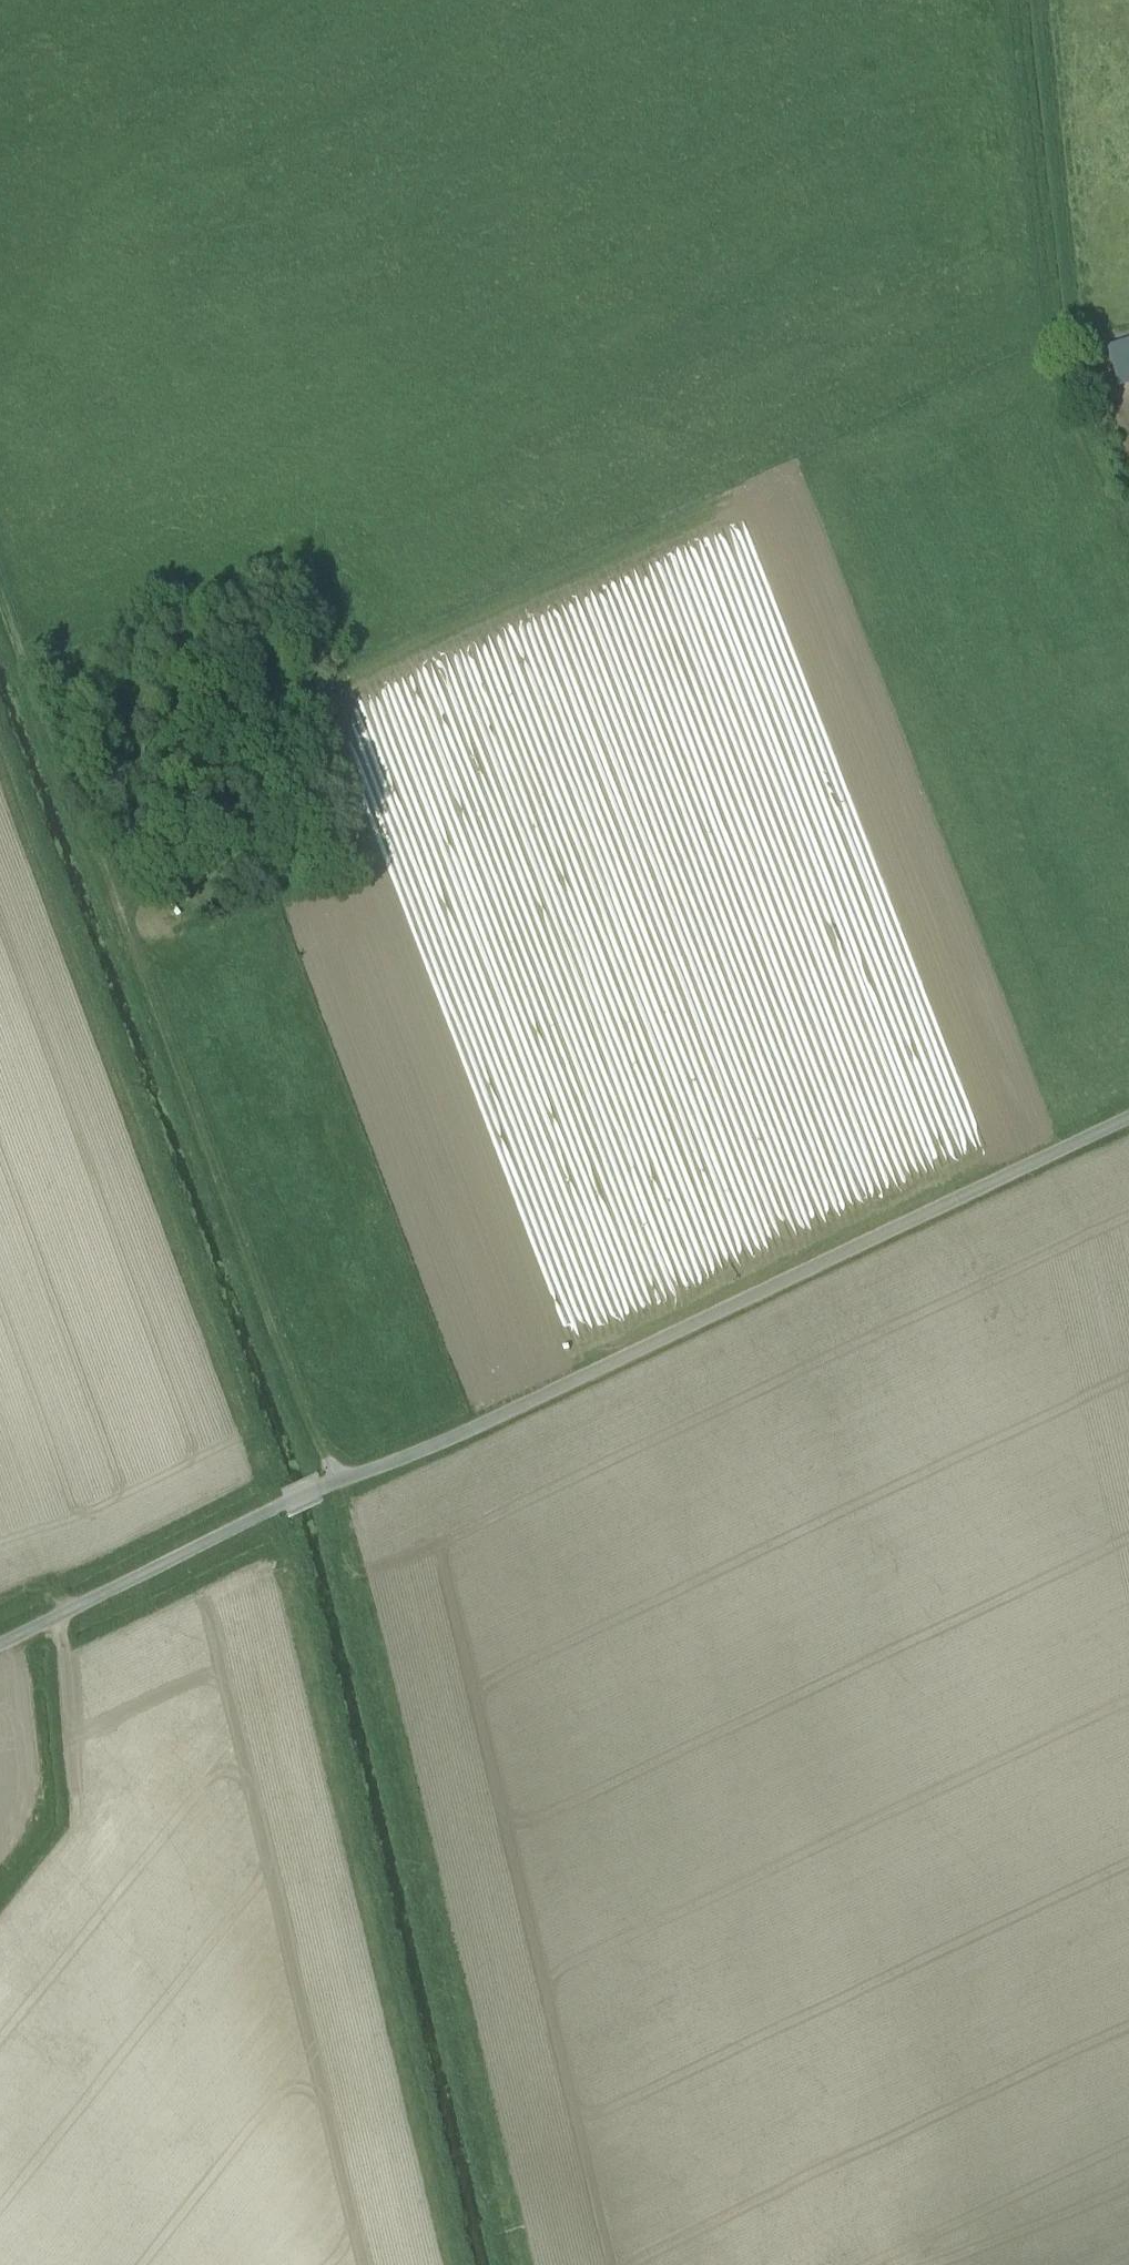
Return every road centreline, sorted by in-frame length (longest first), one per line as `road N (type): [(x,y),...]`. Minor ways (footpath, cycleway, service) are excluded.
road 1 (track): [(329,1486),(0,602)]
road 2 (track): [(1128,1119),(435,1447),(281,1507)]
road 3 (track): [(0,1643),(281,1507)]

